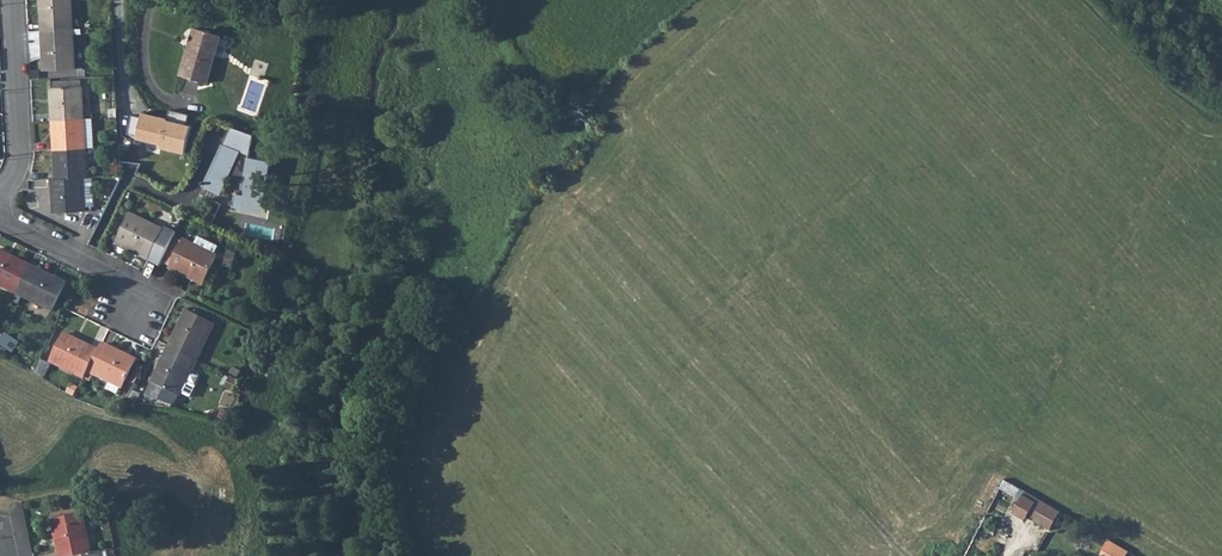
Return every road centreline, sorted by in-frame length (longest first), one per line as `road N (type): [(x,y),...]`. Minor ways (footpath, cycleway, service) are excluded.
road 1 (residential): [(16,0),(24,155),(18,179),(0,198)]

